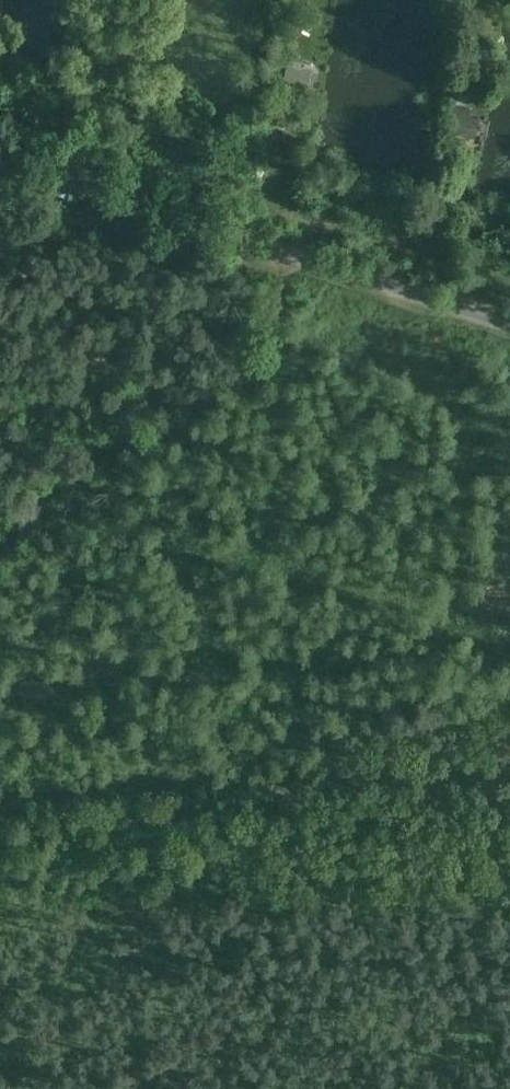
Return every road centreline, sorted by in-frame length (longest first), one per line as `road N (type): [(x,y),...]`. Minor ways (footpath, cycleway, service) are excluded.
road 1 (unclassified): [(0,161),(509,331)]

